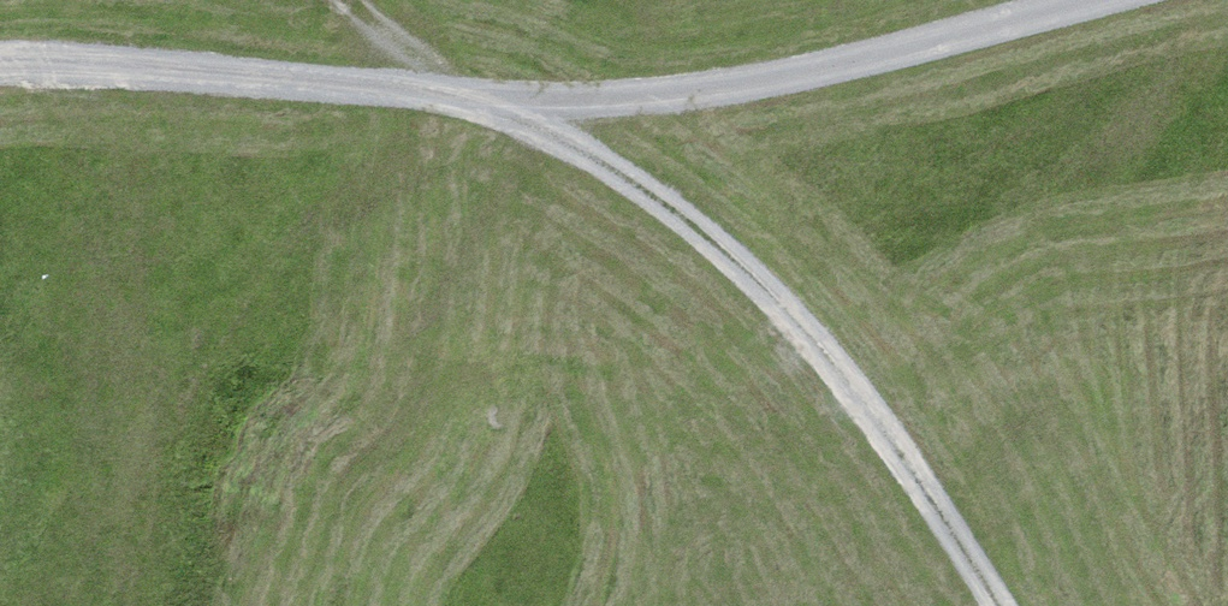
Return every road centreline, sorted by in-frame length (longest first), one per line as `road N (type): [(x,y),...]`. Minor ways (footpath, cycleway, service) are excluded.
road 1 (track): [(0,65),(184,61),(508,109),(730,92),(1118,0)]
road 2 (track): [(354,0),(393,36),(734,259),(965,544),(1006,605)]

